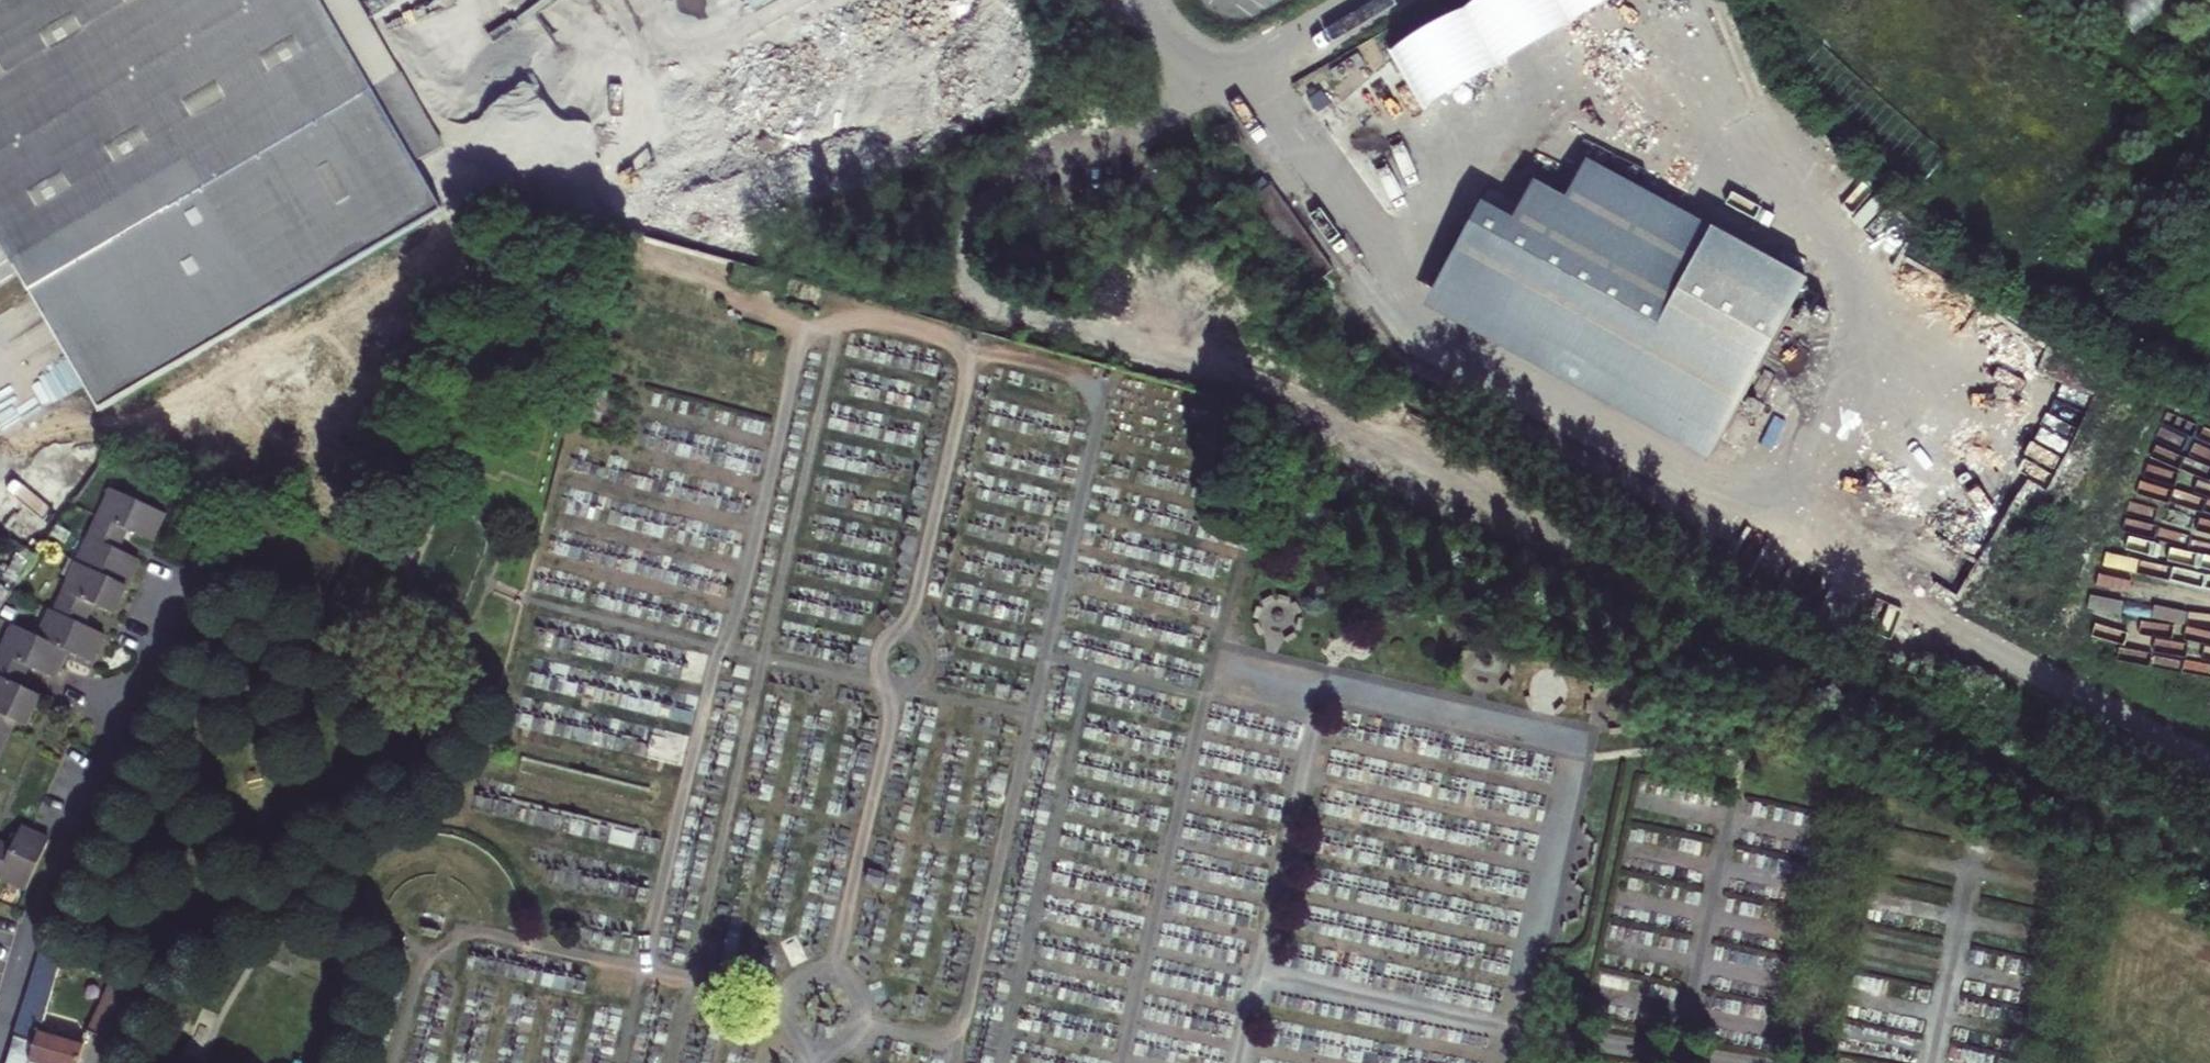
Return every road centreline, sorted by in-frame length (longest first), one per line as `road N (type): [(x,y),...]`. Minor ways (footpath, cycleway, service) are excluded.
road 1 (residential): [(1150,0),(1203,93),(1363,0)]

